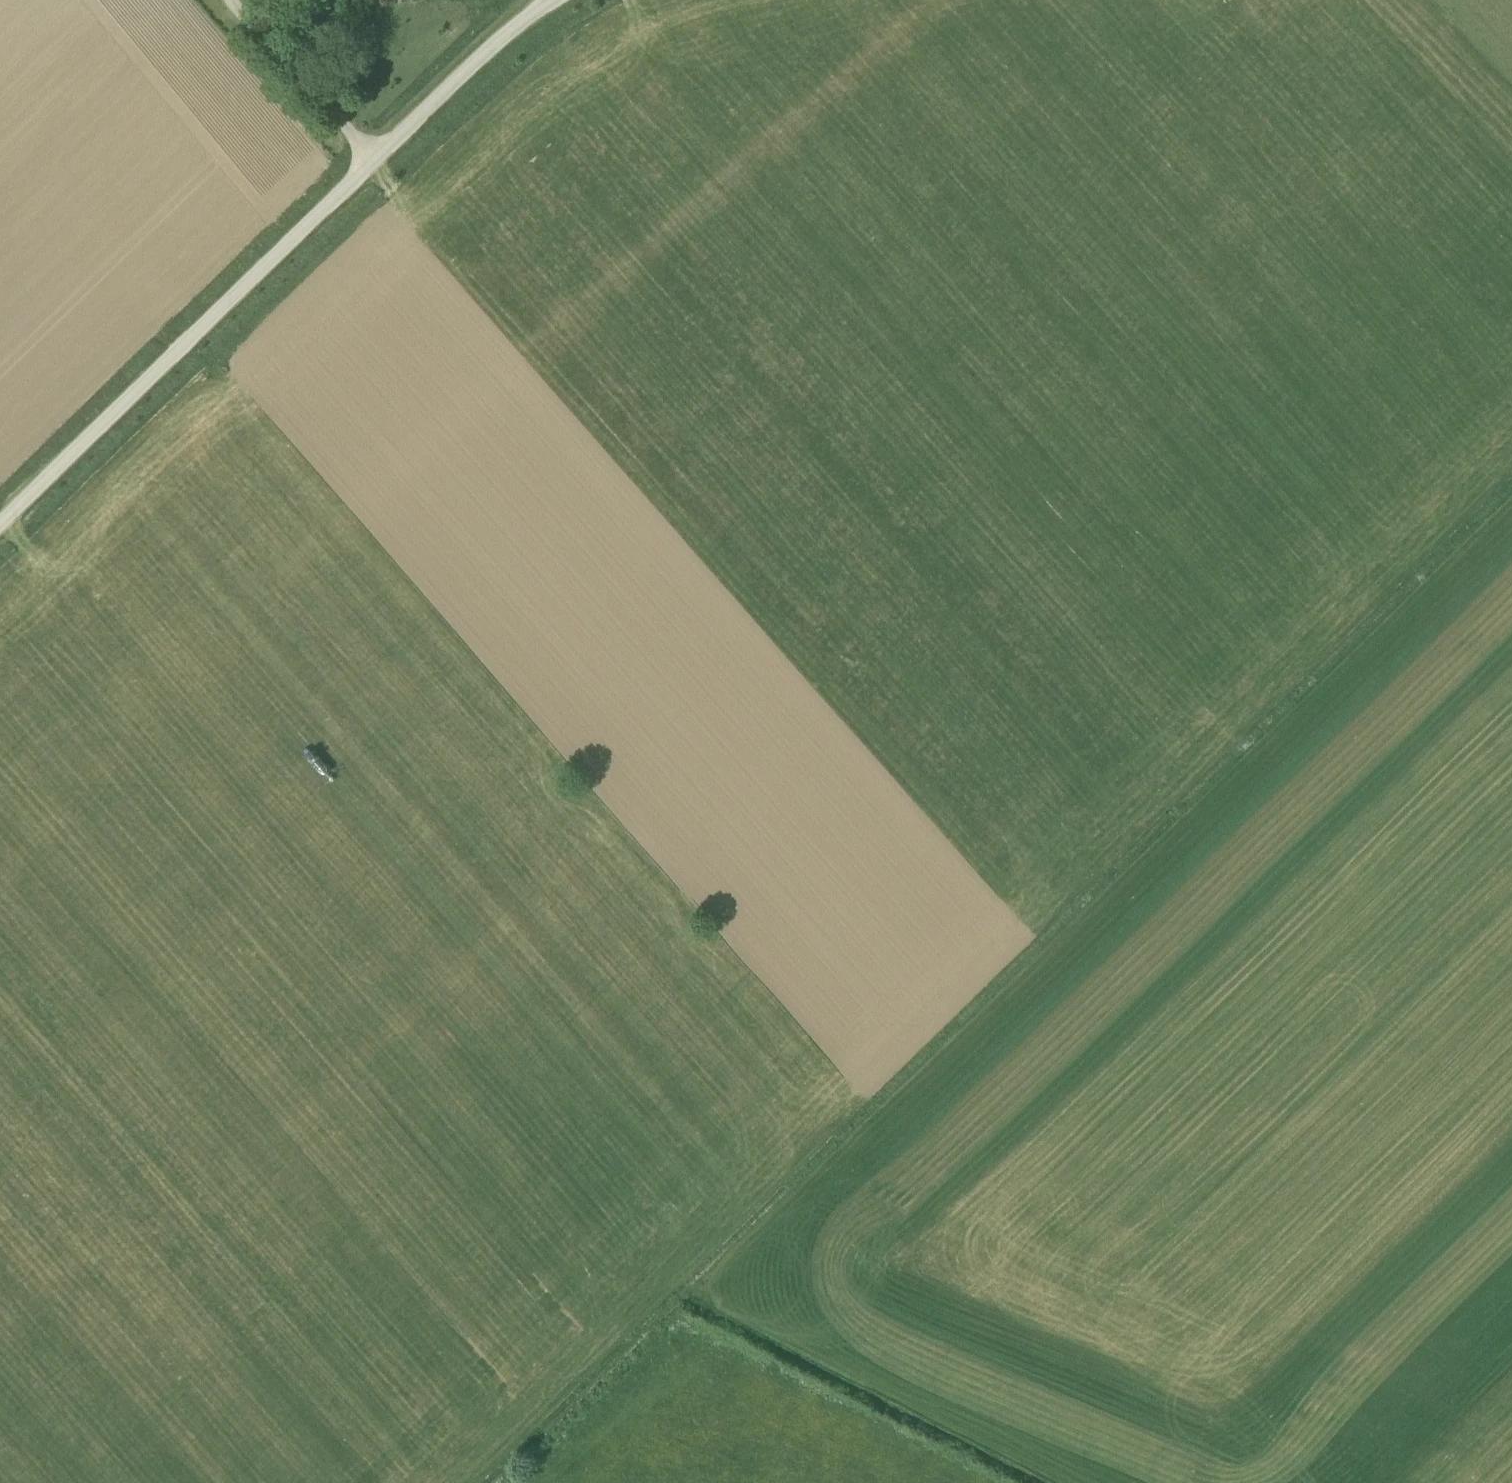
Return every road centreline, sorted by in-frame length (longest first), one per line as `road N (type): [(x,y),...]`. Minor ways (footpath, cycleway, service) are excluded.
road 1 (unclassified): [(0,532),(431,110),(559,0)]

